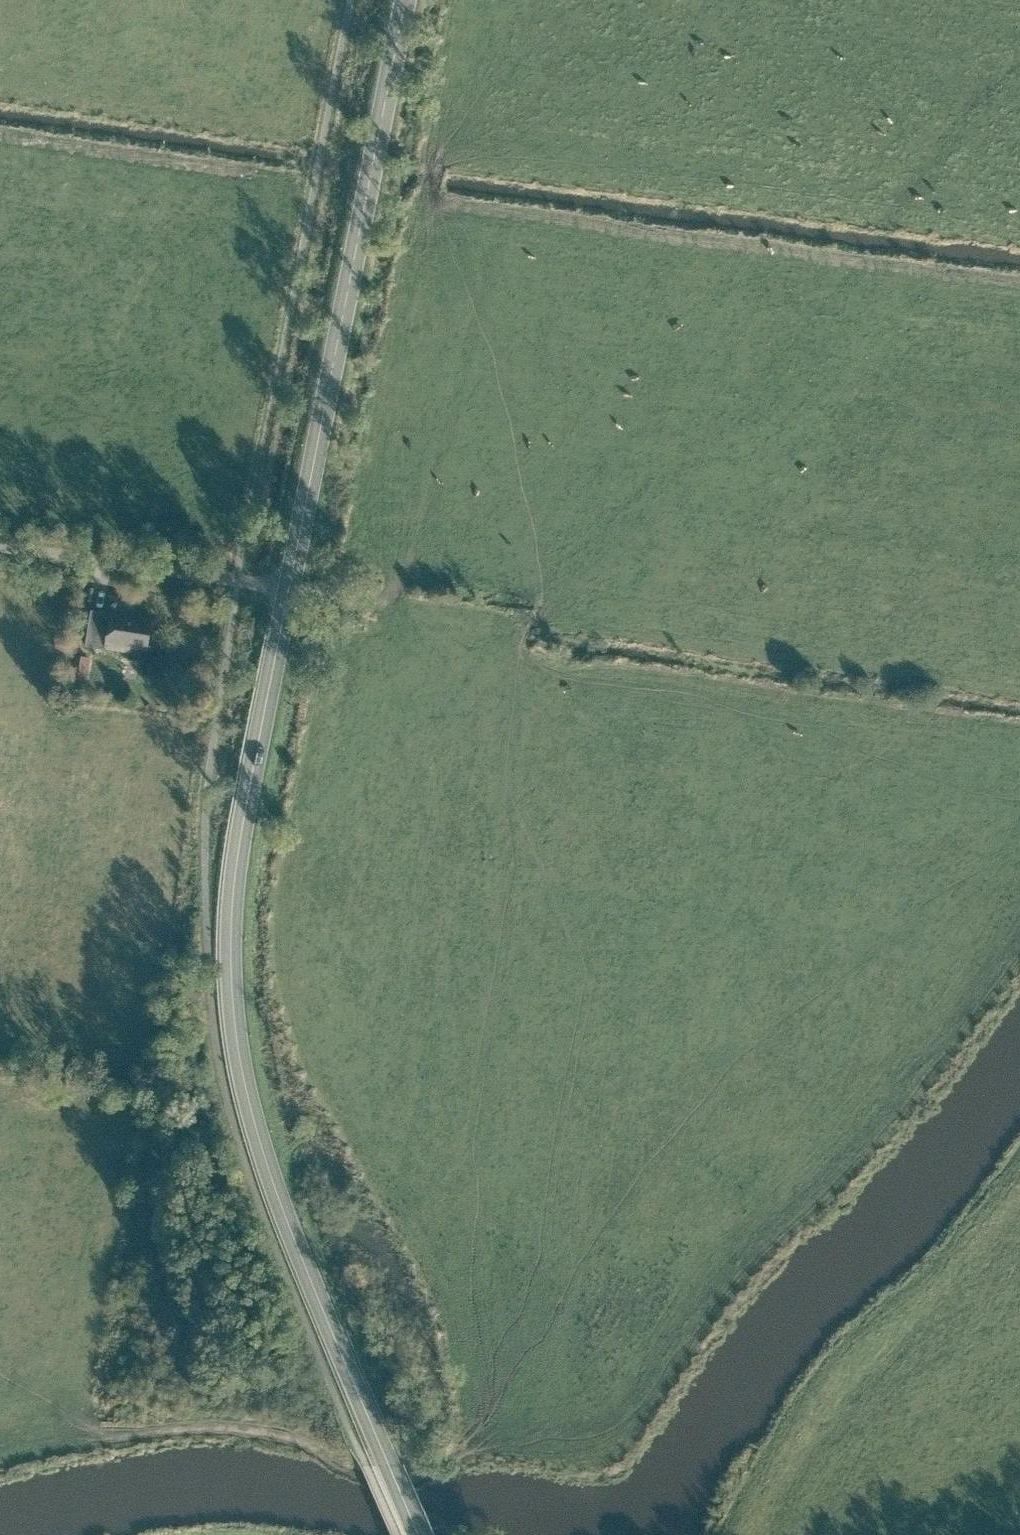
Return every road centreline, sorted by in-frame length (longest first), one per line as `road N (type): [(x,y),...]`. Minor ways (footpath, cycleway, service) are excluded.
road 1 (tertiary): [(421,1534),(277,1182),(240,1045),(240,864),(291,589)]
road 2 (tertiary): [(291,589),(409,0)]
road 3 (track): [(94,1424),(122,1432),(260,1429),(345,1463),(387,1454)]
road 4 (unclassified): [(0,553),(291,589)]

